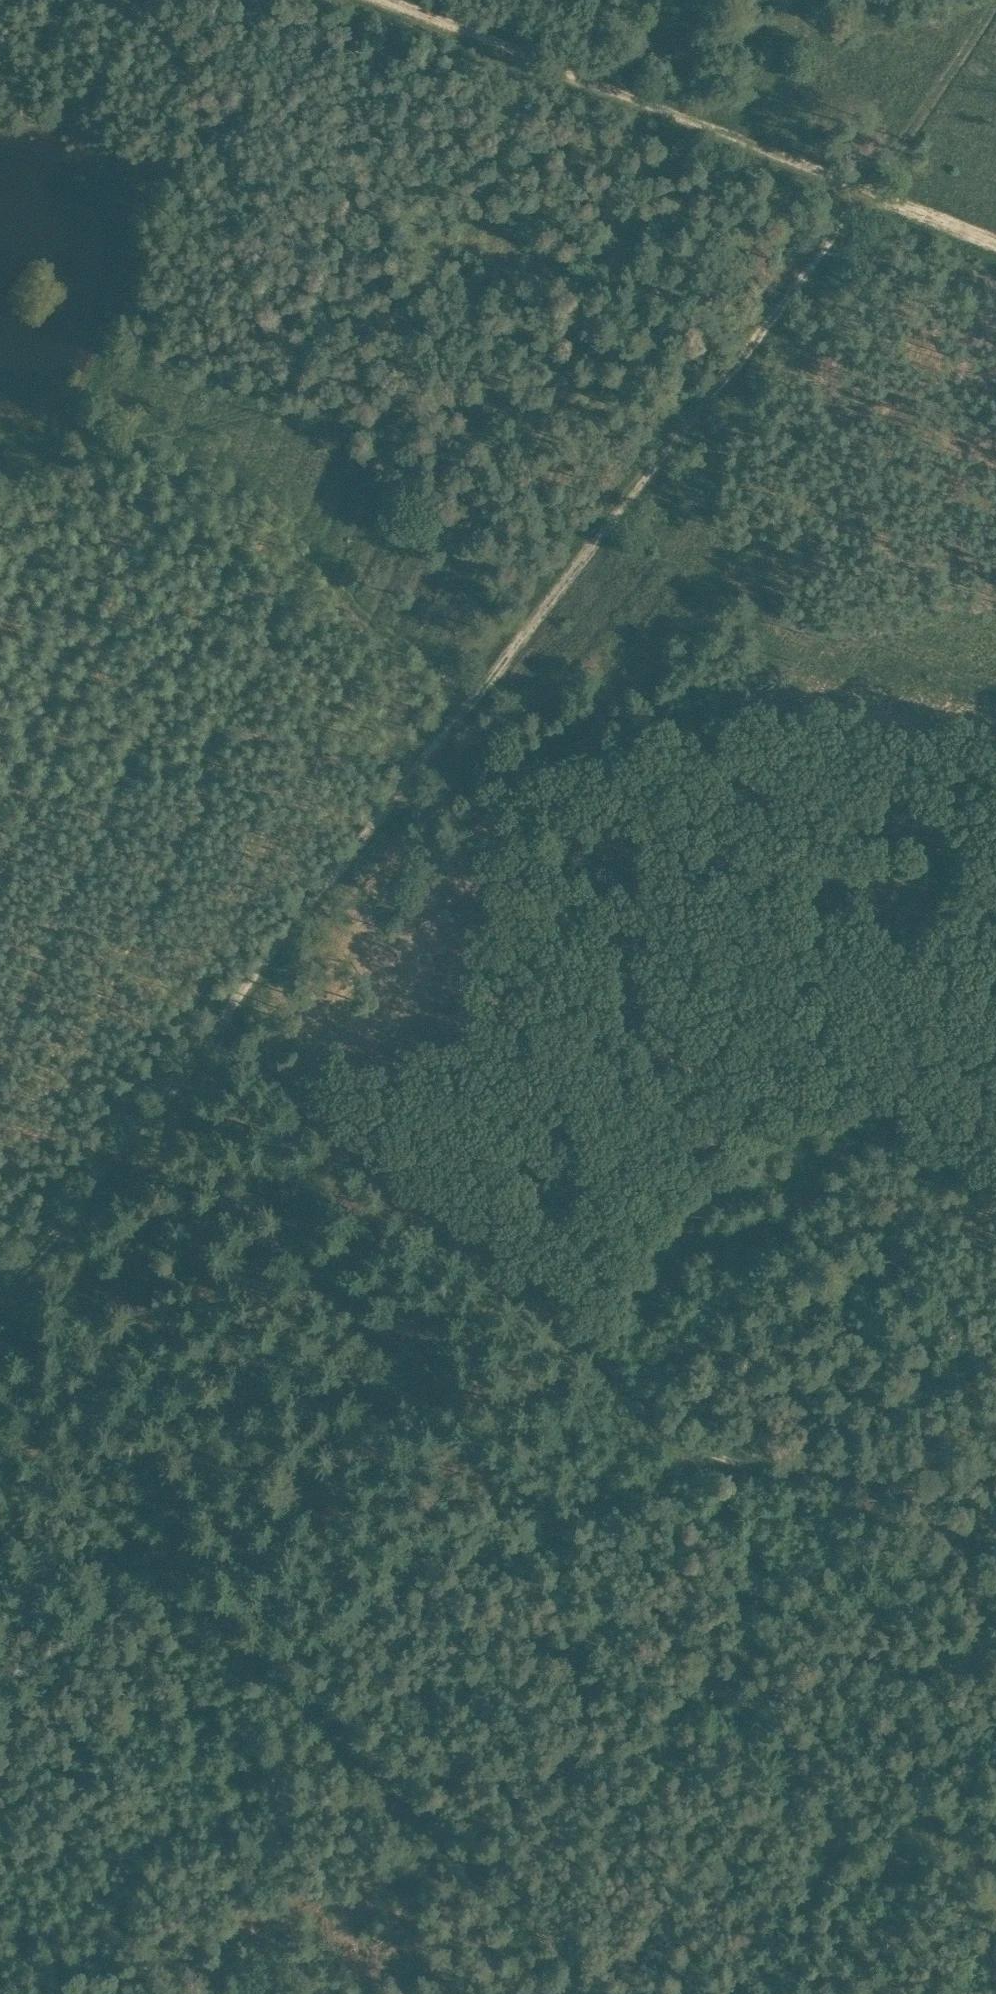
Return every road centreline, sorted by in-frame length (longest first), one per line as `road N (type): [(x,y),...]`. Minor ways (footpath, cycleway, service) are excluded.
road 1 (track): [(877,190),(225,1036)]
road 2 (track): [(225,1036),(713,1453),(785,1475),(887,1469),(945,1518),(978,1562),(995,1645)]
road 3 (track): [(519,660),(394,551),(347,476),(294,425),(255,421),(182,432),(38,471),(0,468)]
road 4 (track): [(388,0),(877,190)]
road 5 (track): [(0,1331),(225,1036)]
road 6 (track): [(877,190),(995,11)]
road 7 (track): [(995,237),(877,190)]

